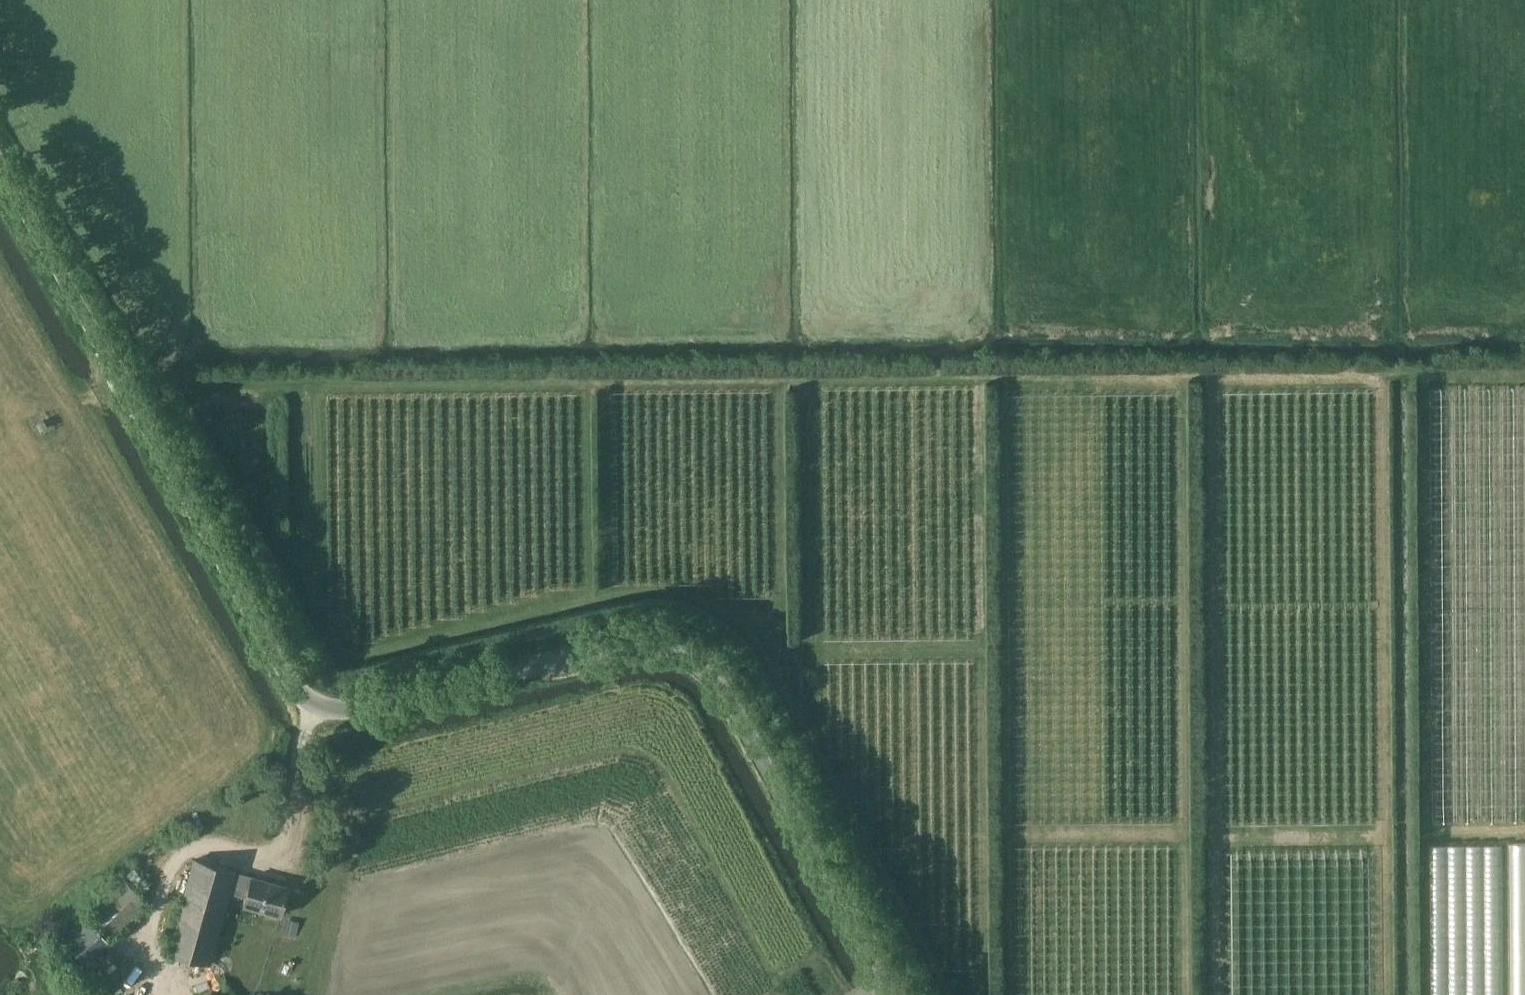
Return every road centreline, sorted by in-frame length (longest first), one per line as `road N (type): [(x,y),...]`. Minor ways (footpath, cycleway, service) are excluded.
road 1 (unclassified): [(891,994),(735,710),(700,664),(646,646),(613,647),(435,695),(352,708),(317,701),(290,676),(0,181)]

